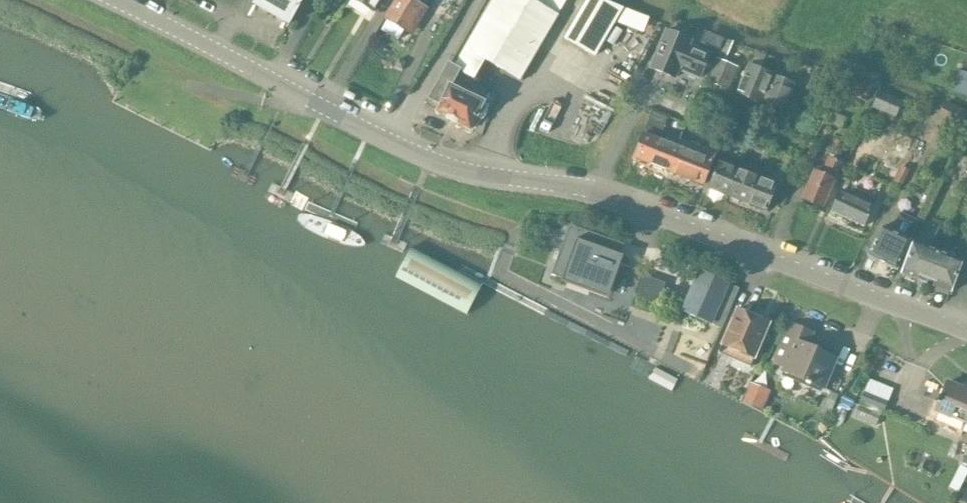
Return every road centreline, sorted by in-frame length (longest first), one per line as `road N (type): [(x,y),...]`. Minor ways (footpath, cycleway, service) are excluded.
road 1 (tertiary): [(966,335),(593,196),(477,176),(391,148)]
road 2 (tertiary): [(391,148),(107,0)]
road 3 (unclassified): [(391,148),(476,0)]

